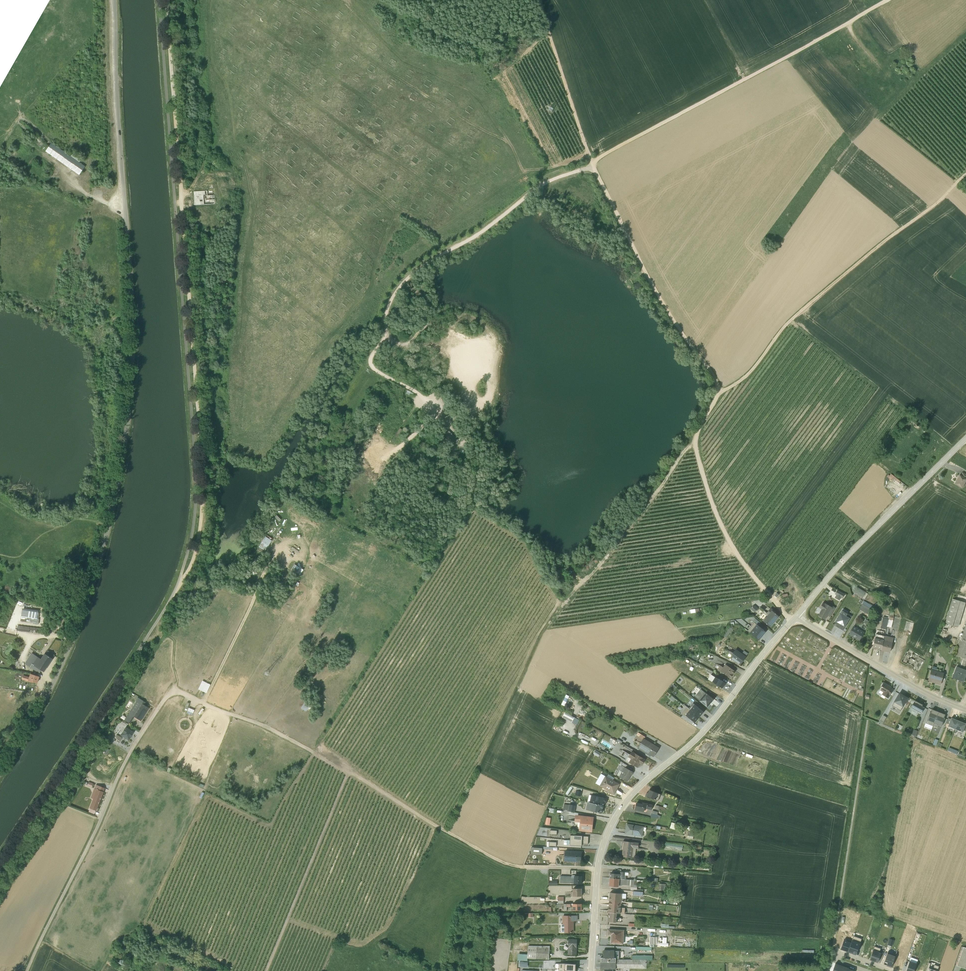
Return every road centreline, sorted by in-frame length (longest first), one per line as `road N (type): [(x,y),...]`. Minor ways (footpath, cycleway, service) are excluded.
road 1 (unclassified): [(113,0),(133,316),(120,477),(66,654),(0,773)]
road 2 (track): [(540,0),(598,176),(645,272),(717,383),(697,451),(725,532),(768,594)]
road 3 (track): [(173,593),(195,552),(203,489),(166,0)]
road 4 (track): [(594,167),(540,186),(419,269),(392,299),(371,364),(415,391),(442,425)]
road 5 (track): [(592,162),(888,0)]
road 6 (track): [(718,392),(748,374),(800,311),(965,176)]
road 7 (unclassified): [(173,593),(115,697),(0,871)]
road 8 (residential): [(598,868),(620,811),(707,728),(791,622)]
road 9 (unclassified): [(27,970),(120,771),(159,709)]
road 10 (residential): [(796,616),(965,438)]
road 11 (track): [(350,772),(266,970)]
road 12 (track): [(159,709),(183,692),(350,772)]
road 13 (track): [(350,772),(485,853),(523,866)]
road 14 (residential): [(796,616),(965,710)]

